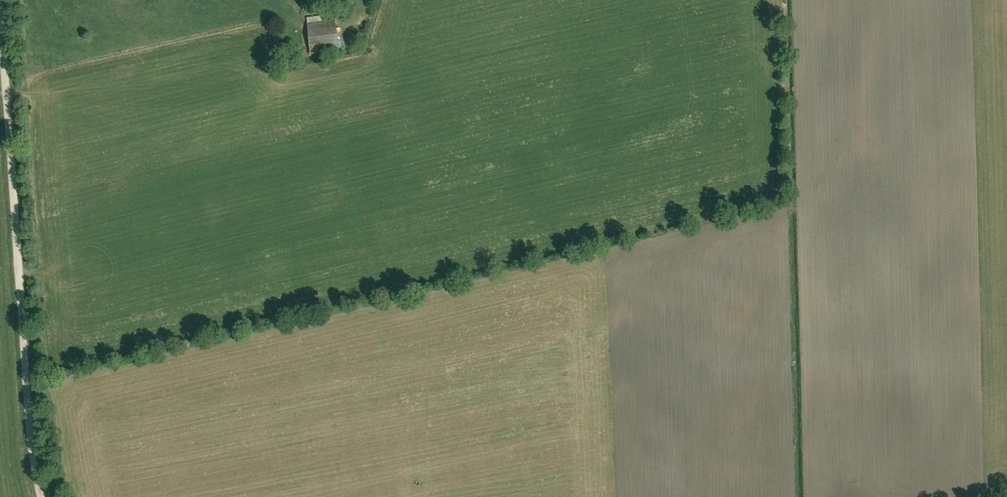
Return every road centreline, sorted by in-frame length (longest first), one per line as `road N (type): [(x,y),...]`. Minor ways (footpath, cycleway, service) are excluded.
road 1 (track): [(0,12),(41,496)]

